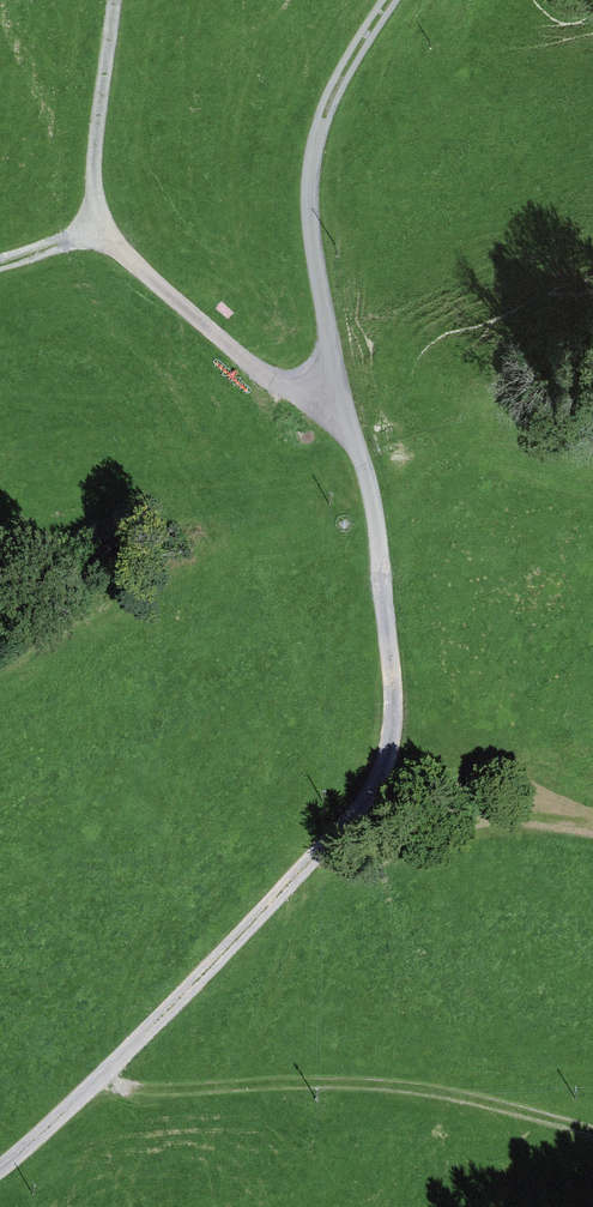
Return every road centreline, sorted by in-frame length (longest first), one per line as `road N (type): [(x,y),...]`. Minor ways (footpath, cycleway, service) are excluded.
road 1 (track): [(89,1084),(359,814),(393,765),(399,689),(352,415)]
road 2 (track): [(352,415),(286,396),(93,233),(93,180),(119,0)]
road 3 (track): [(592,1133),(467,1096),(379,1083),(113,1095),(89,1084)]
road 4 (track): [(352,415),(309,243),(310,172),(331,93),(393,0)]
road 5 (track): [(0,1165),(89,1084)]

